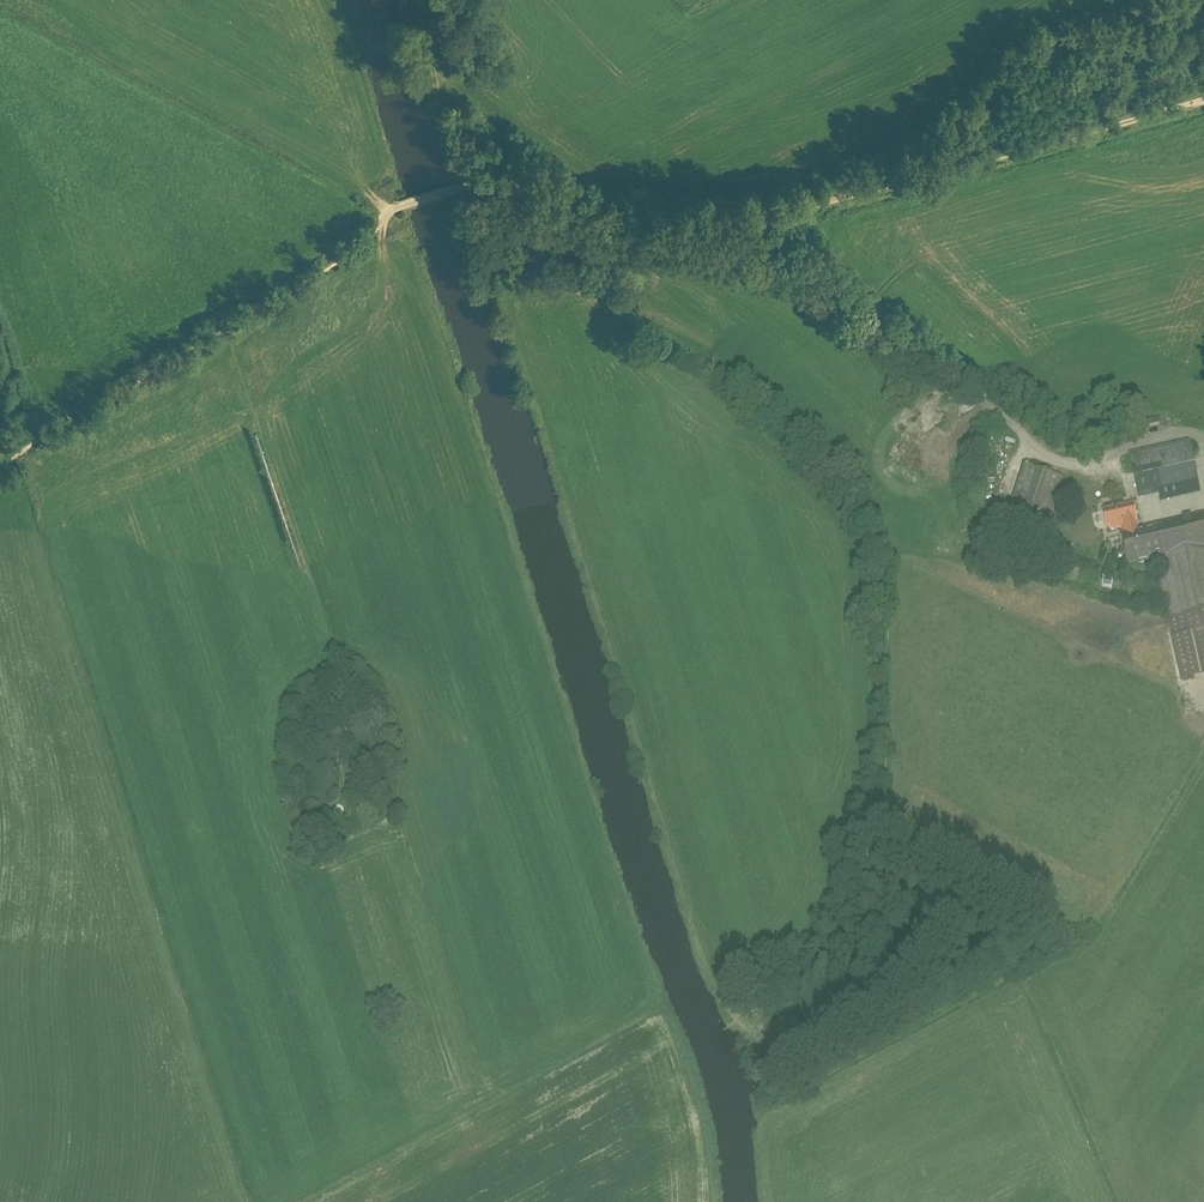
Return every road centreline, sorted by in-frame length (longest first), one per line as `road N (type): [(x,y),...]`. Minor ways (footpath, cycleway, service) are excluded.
road 1 (track): [(1203,100),(819,201),(760,232),(667,243),(573,206),(470,182)]

